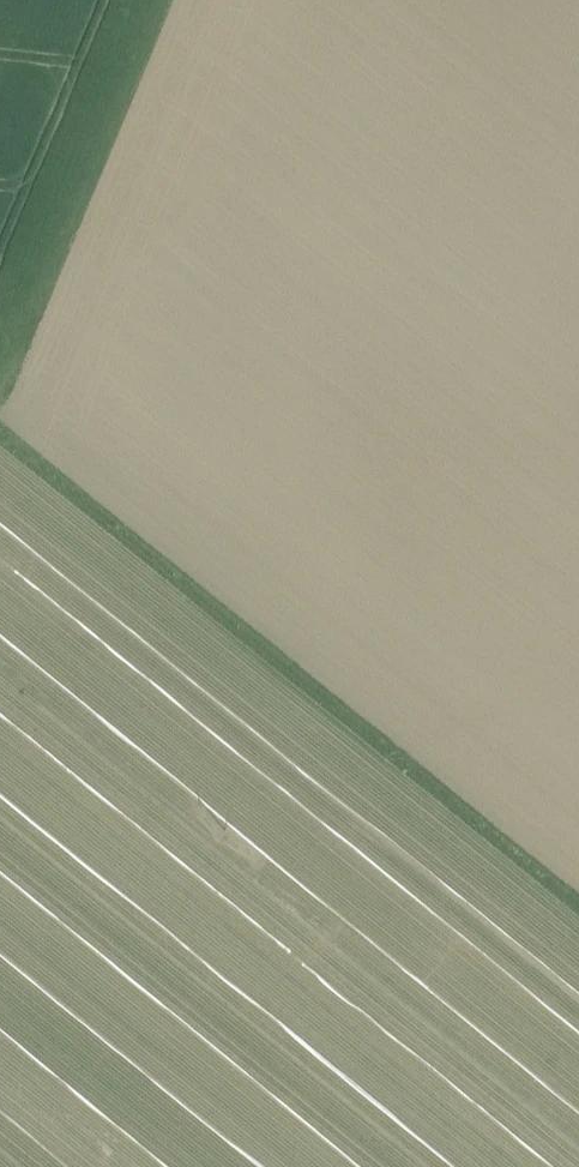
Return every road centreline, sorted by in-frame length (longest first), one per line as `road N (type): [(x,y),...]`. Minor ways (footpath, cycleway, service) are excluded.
road 1 (track): [(0,430),(578,900)]

